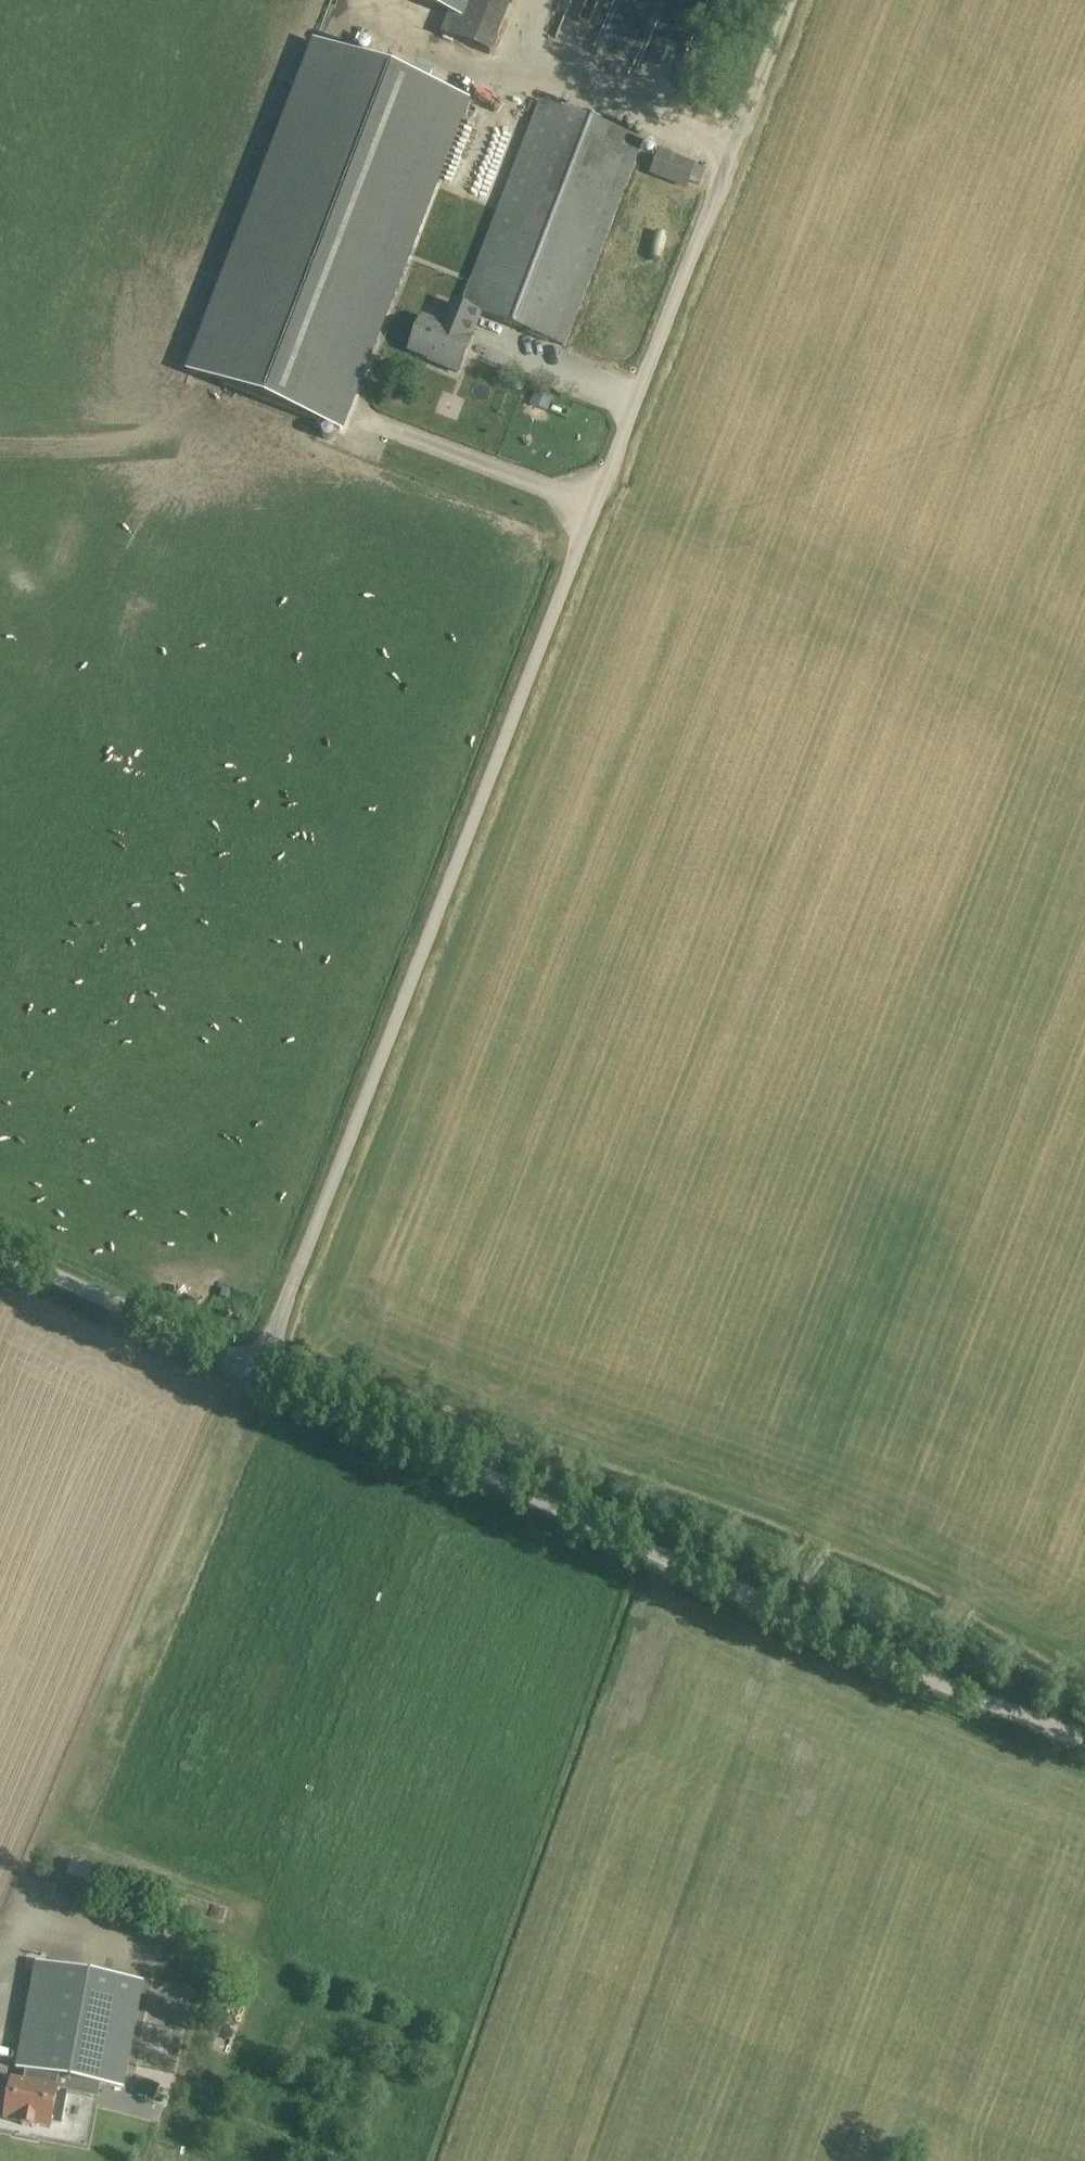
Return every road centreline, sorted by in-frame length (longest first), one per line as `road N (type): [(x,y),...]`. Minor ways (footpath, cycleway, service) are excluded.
road 1 (track): [(0,1957),(52,1822),(275,1337),(792,0)]
road 2 (unclassified): [(1084,1740),(967,1698),(677,1569),(0,1252)]

